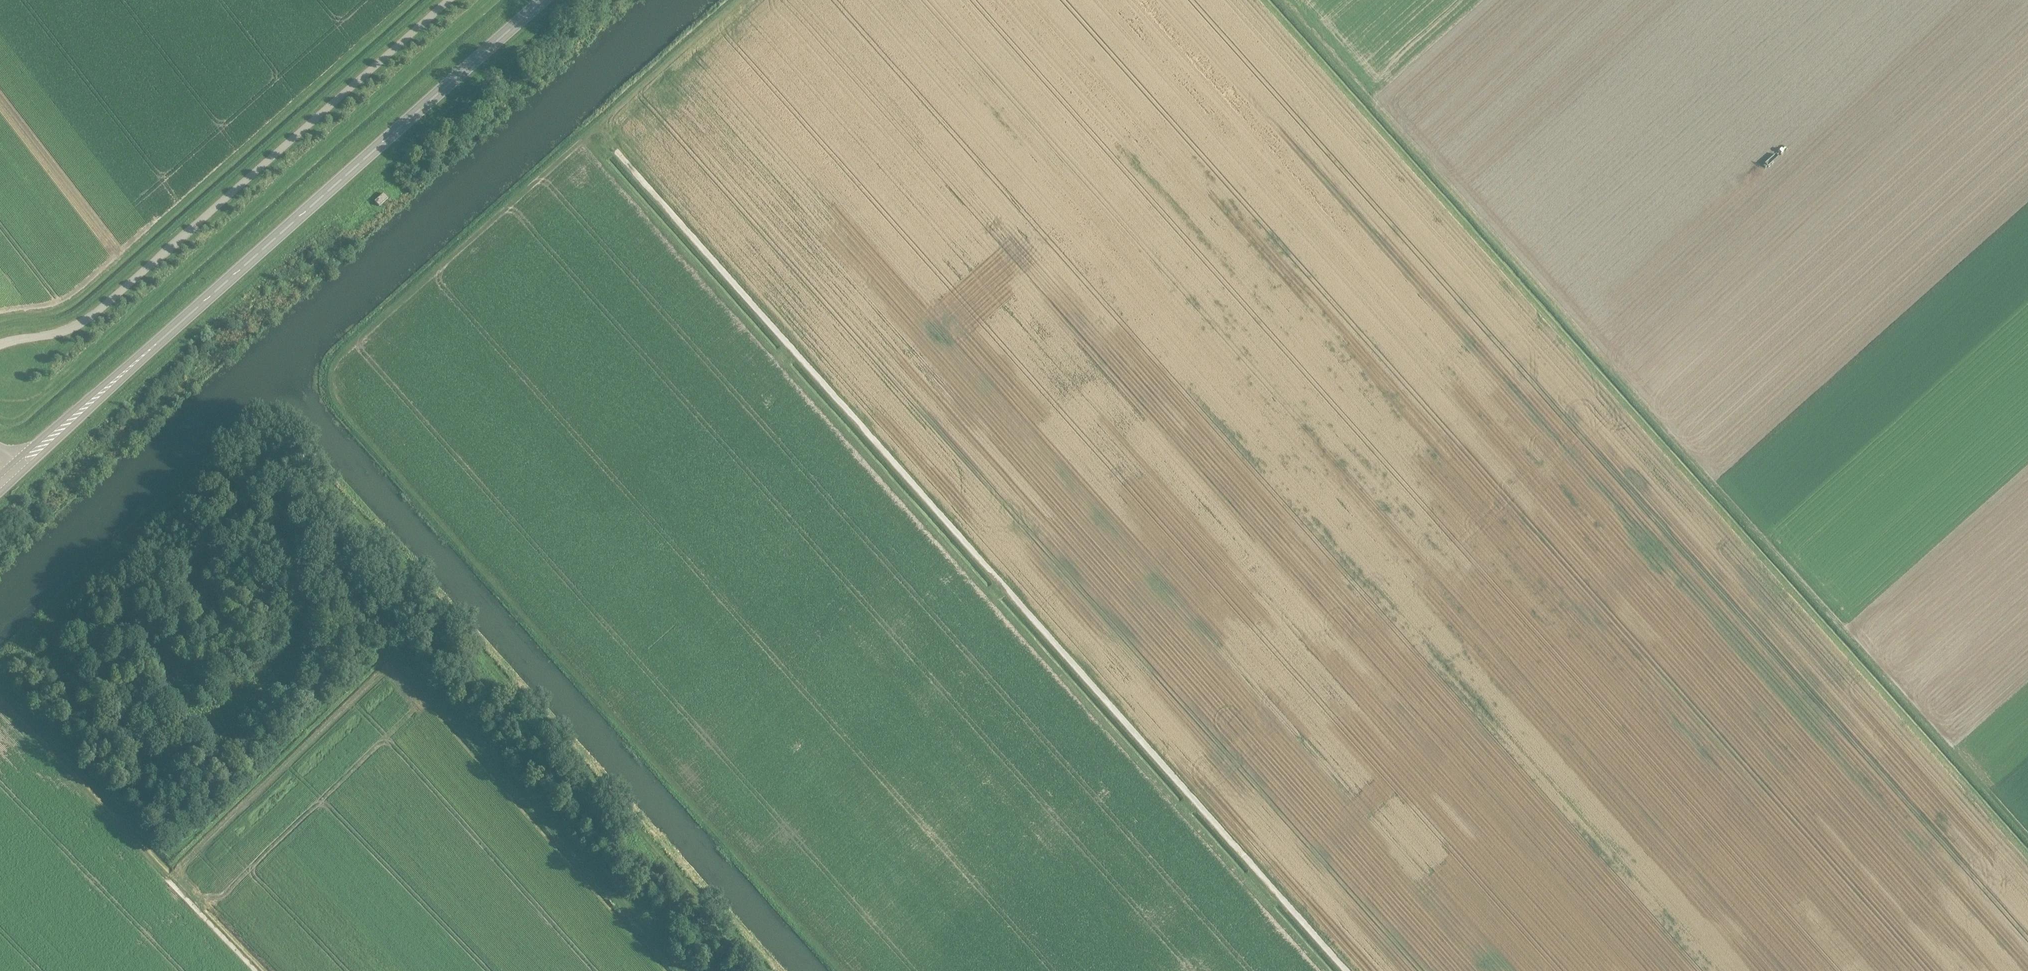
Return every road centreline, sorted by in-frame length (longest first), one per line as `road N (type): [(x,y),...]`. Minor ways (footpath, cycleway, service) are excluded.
road 1 (trunk): [(14,471),(543,0)]
road 2 (unclassified): [(0,345),(79,325),(447,0)]
road 3 (track): [(374,614),(692,970)]

